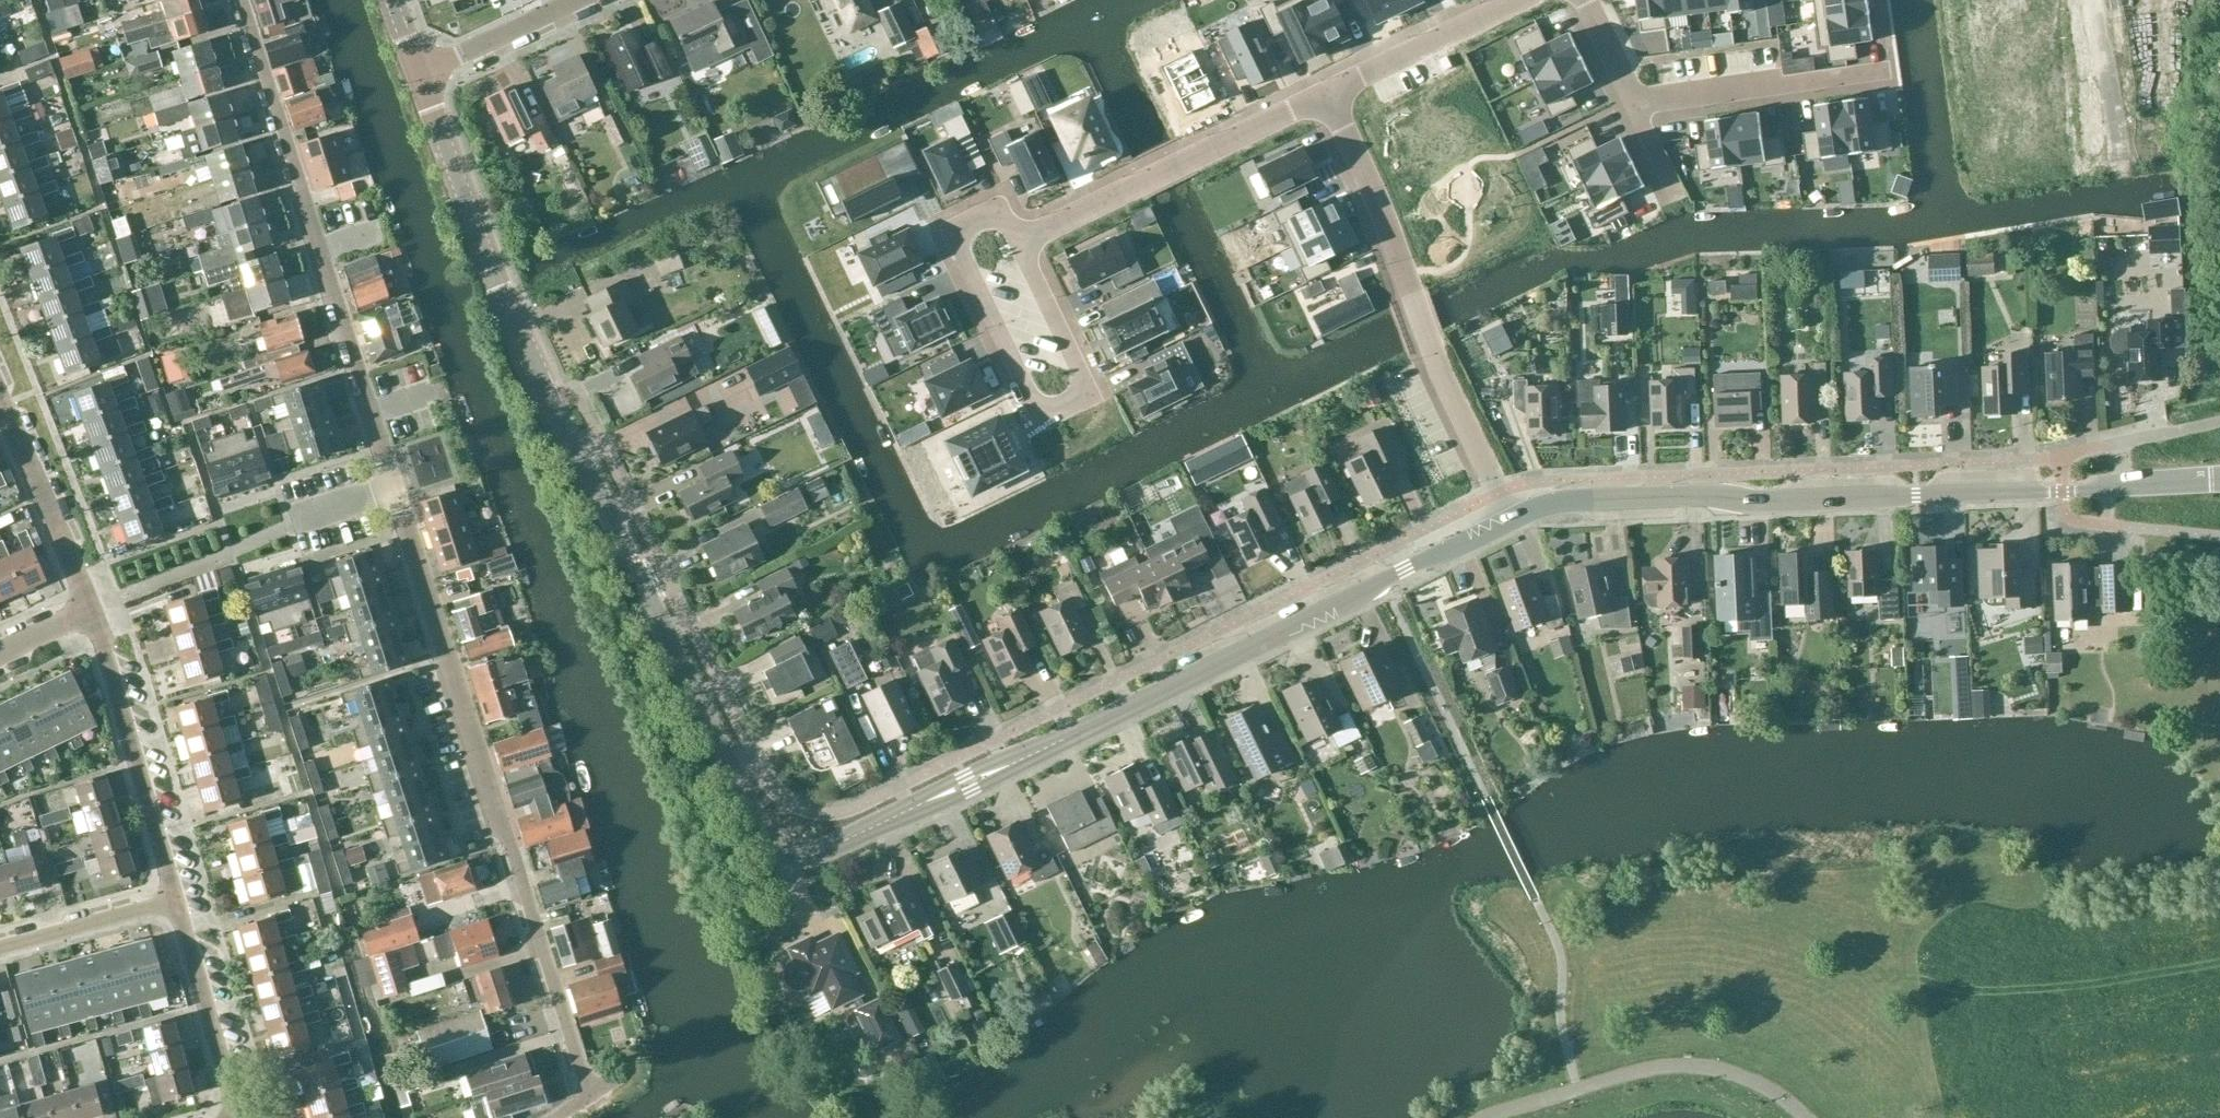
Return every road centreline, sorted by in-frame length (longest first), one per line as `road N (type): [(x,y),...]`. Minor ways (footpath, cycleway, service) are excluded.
road 1 (tertiary): [(1508,518),(825,851),(795,854),(769,844),(540,380),(421,71)]
road 2 (unclassified): [(556,1117),(588,1095),(238,0)]
road 3 (tertiary): [(2219,480),(1556,505),(1508,518)]
road 4 (residential): [(1508,518),(1324,94)]
road 5 (residential): [(1019,238),(1002,202),(950,227),(1042,416),(1093,391)]
road 6 (residential): [(1324,94),(1019,238)]
road 7 (residential): [(93,607),(174,899)]
road 8 (residential): [(1634,106),(1889,71)]
road 9 (residential): [(174,899),(242,1117)]
road 10 (residential): [(0,403),(93,607)]
road 11 (residential): [(1521,0),(1324,94)]
road 12 (residential): [(0,948),(174,899)]
road 13 (residential): [(1093,391),(1019,238)]
road 14 (residential): [(421,71),(571,0)]
road 15 (residential): [(2116,163),(2094,0)]

